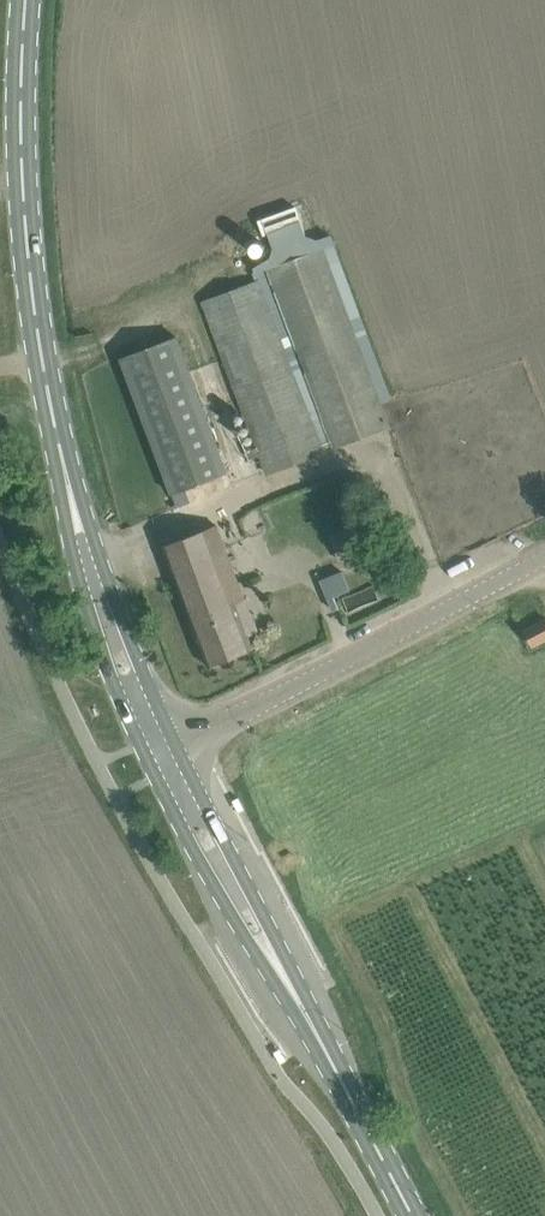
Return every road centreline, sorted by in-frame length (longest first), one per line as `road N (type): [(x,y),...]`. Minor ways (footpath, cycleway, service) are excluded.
road 1 (secondary): [(28,0),(24,196),(59,453),(162,750)]
road 2 (secondary): [(162,750),(414,1215)]
road 3 (unclassified): [(162,750),(544,557)]

